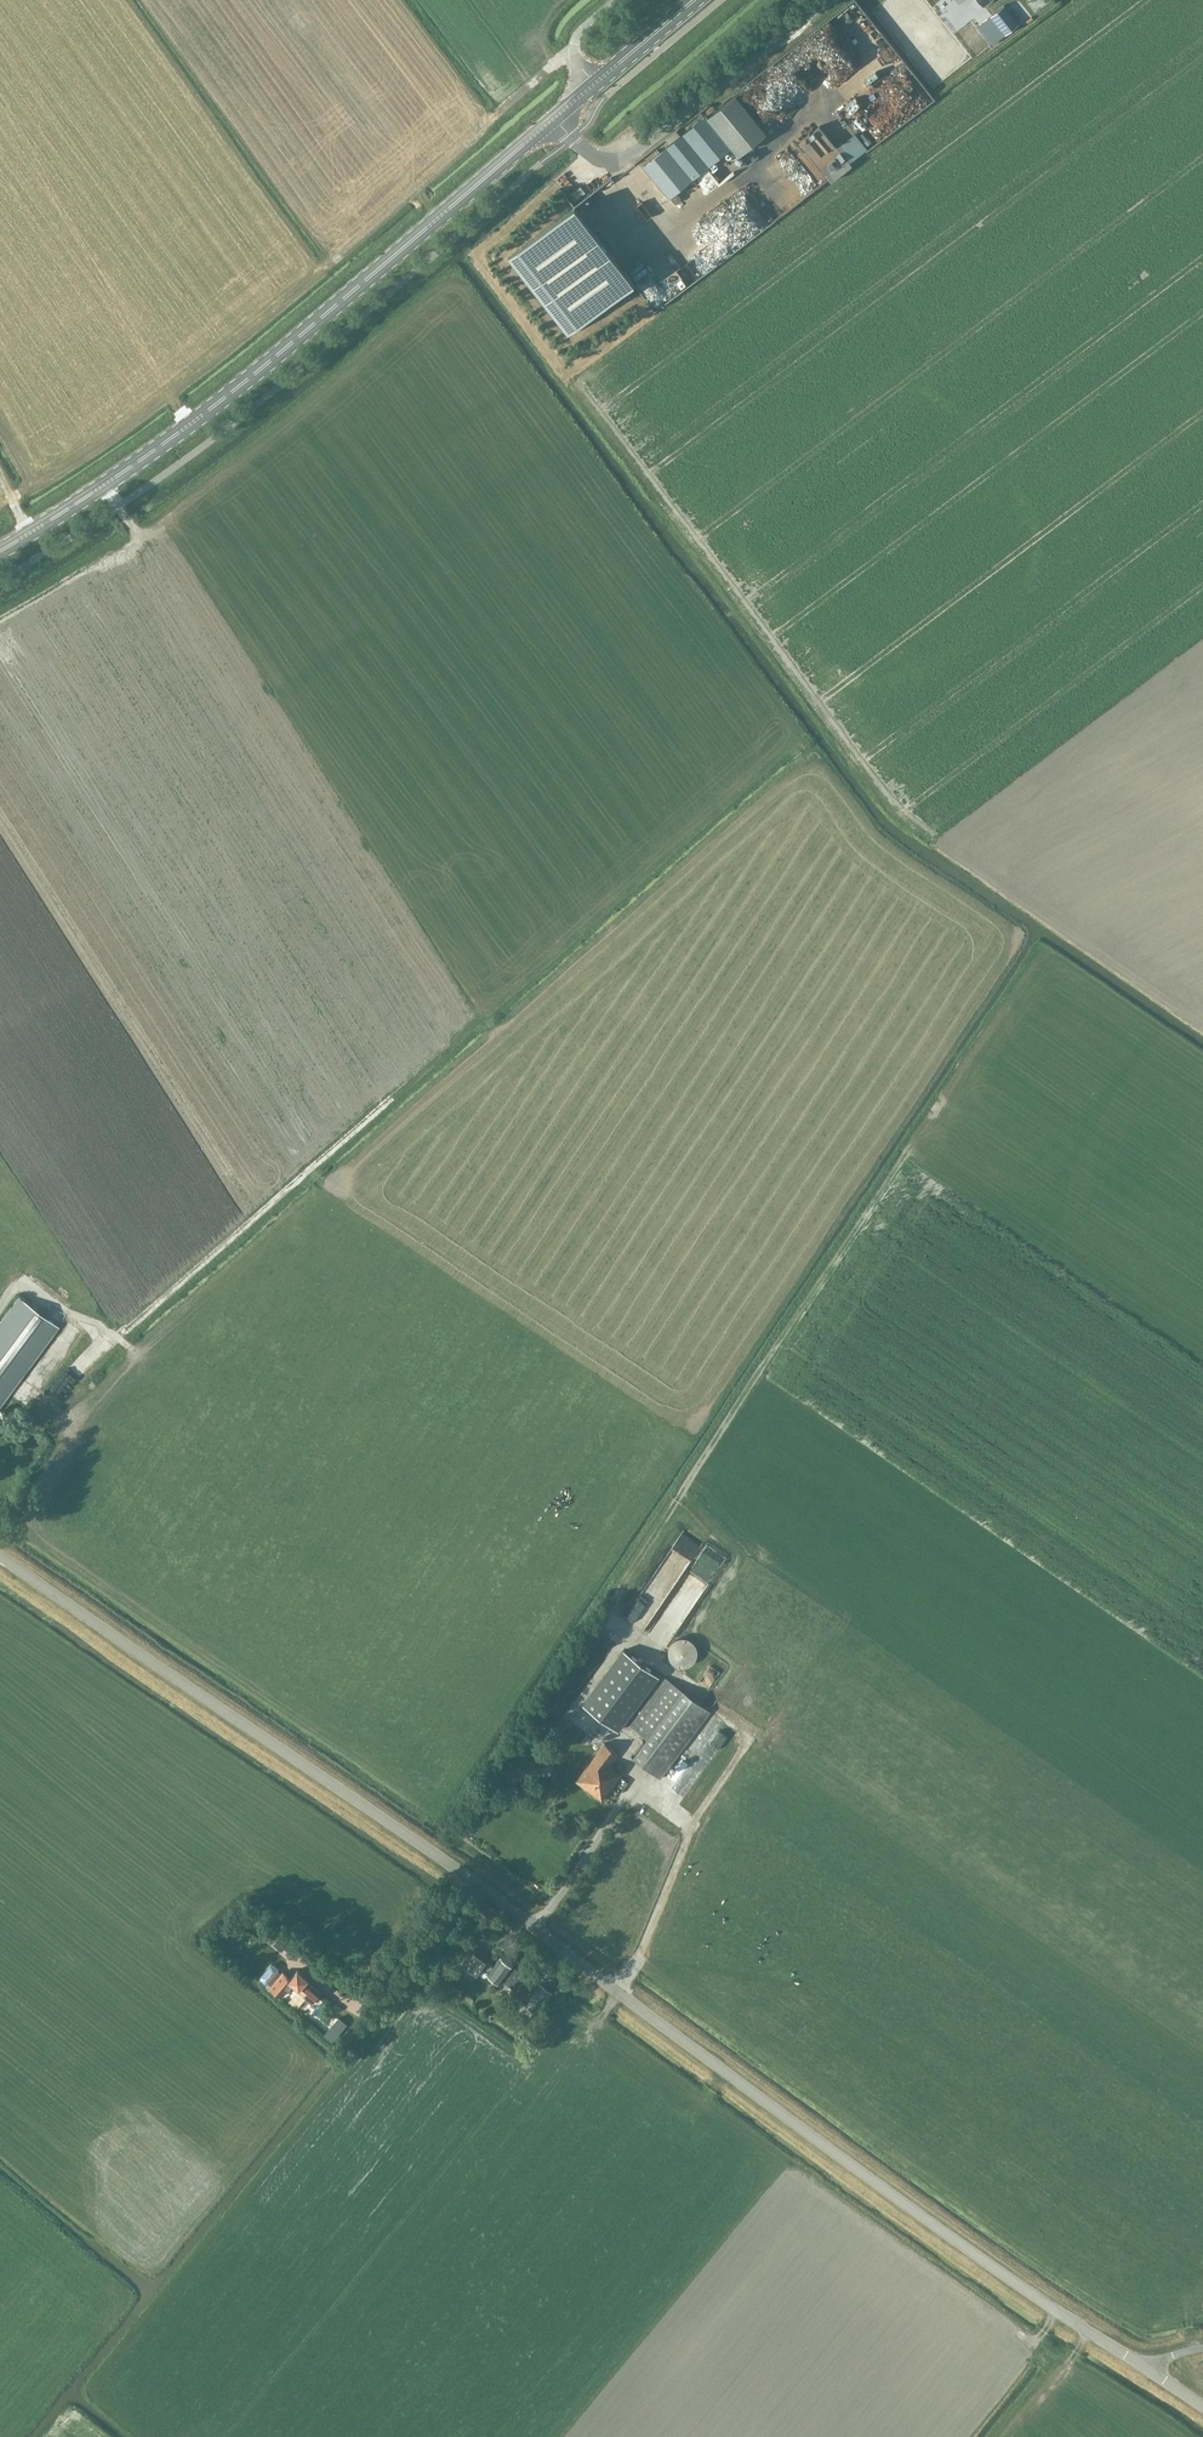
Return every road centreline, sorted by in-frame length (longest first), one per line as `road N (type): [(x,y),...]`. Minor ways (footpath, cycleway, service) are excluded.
road 1 (unclassified): [(1146,2368),(0,1559)]
road 2 (tertiary): [(0,547),(175,433),(555,117)]
road 3 (unclassified): [(555,117),(597,159),(623,155),(829,0)]
road 4 (tertiary): [(555,117),(693,0)]
road 5 (track): [(1003,2436),(1073,2359),(1085,2331)]

